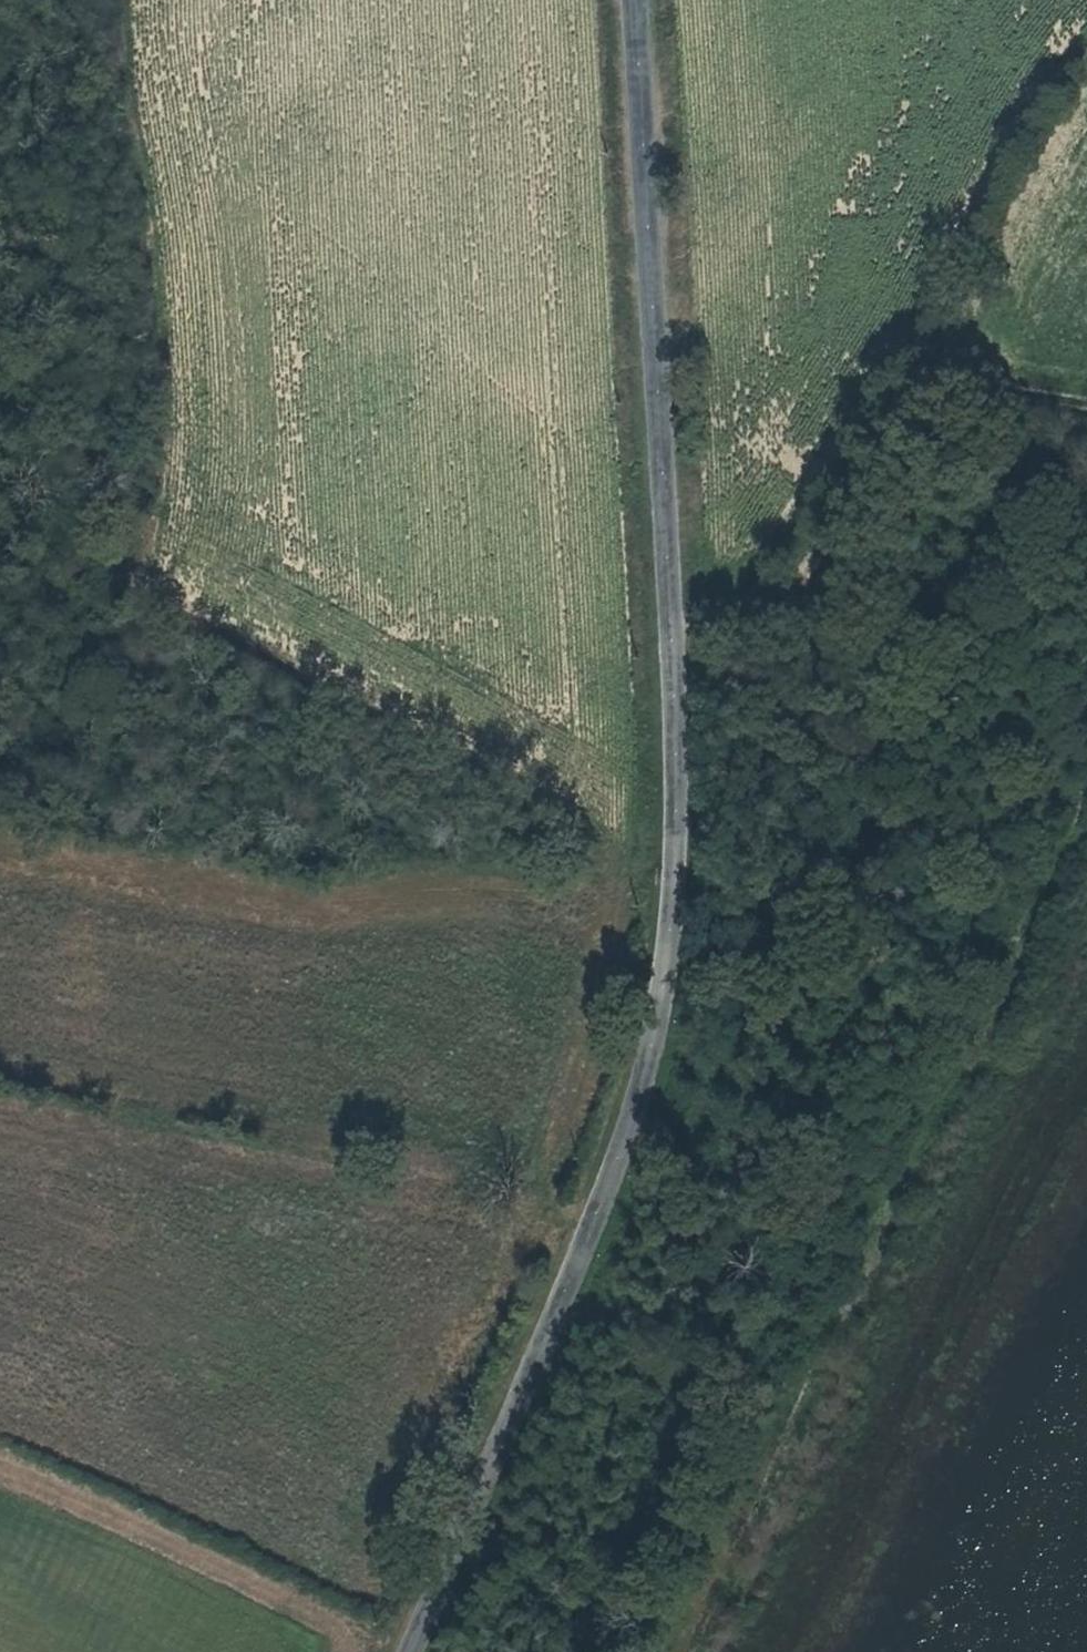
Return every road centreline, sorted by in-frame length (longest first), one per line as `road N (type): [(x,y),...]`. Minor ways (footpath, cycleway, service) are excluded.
road 1 (tertiary): [(638,0),(687,885),(675,1000),(643,1113),(409,1651)]

